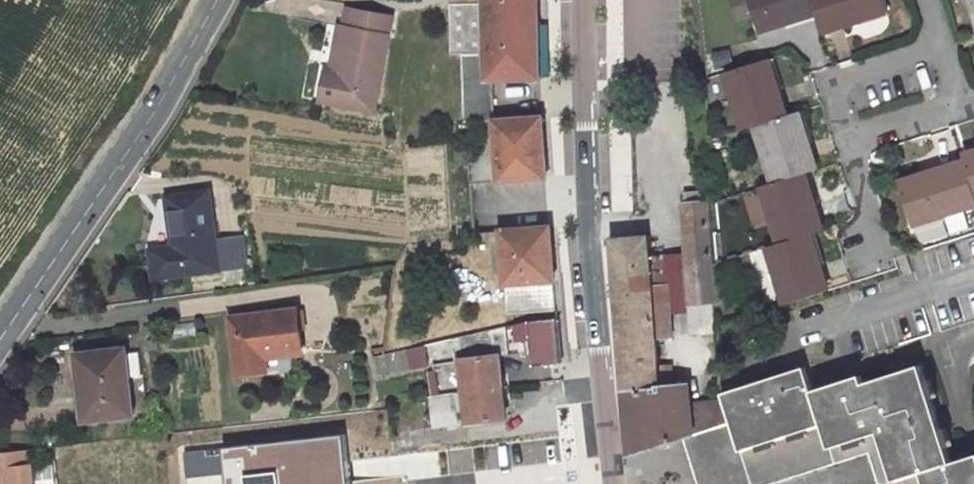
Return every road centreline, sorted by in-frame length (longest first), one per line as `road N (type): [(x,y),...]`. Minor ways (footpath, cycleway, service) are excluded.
road 1 (unclassified): [(581,0),(586,225),(610,483)]
road 2 (unclassified): [(0,339),(152,113),(216,0)]
road 3 (residential): [(848,141),(828,81),(941,45)]
road 4 (residential): [(848,141),(886,262)]

